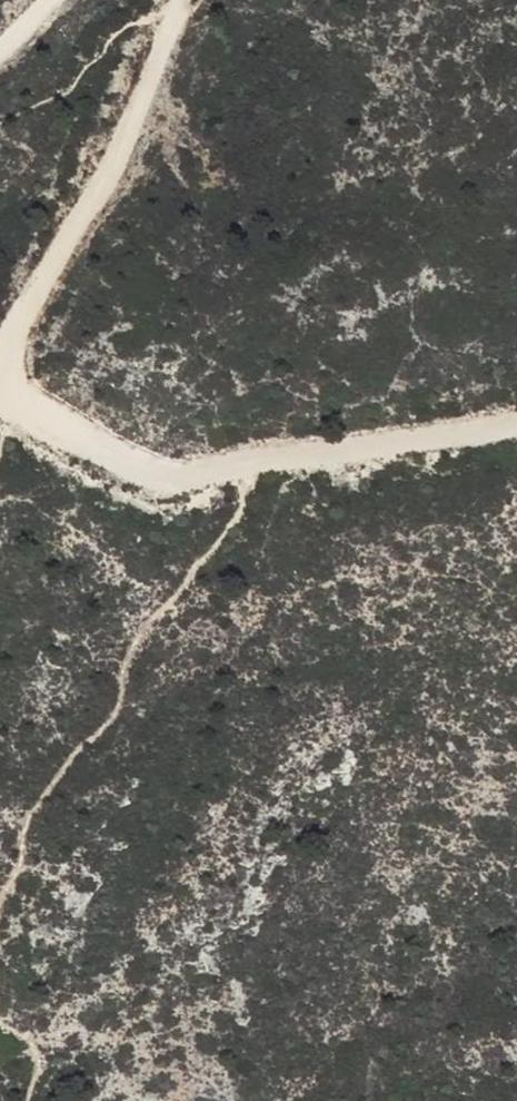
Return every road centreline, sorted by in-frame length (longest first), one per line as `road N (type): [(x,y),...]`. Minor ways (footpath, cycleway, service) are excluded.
road 1 (track): [(186,0),(80,222),(7,343),(8,375),(23,410),(149,478),(516,421)]

